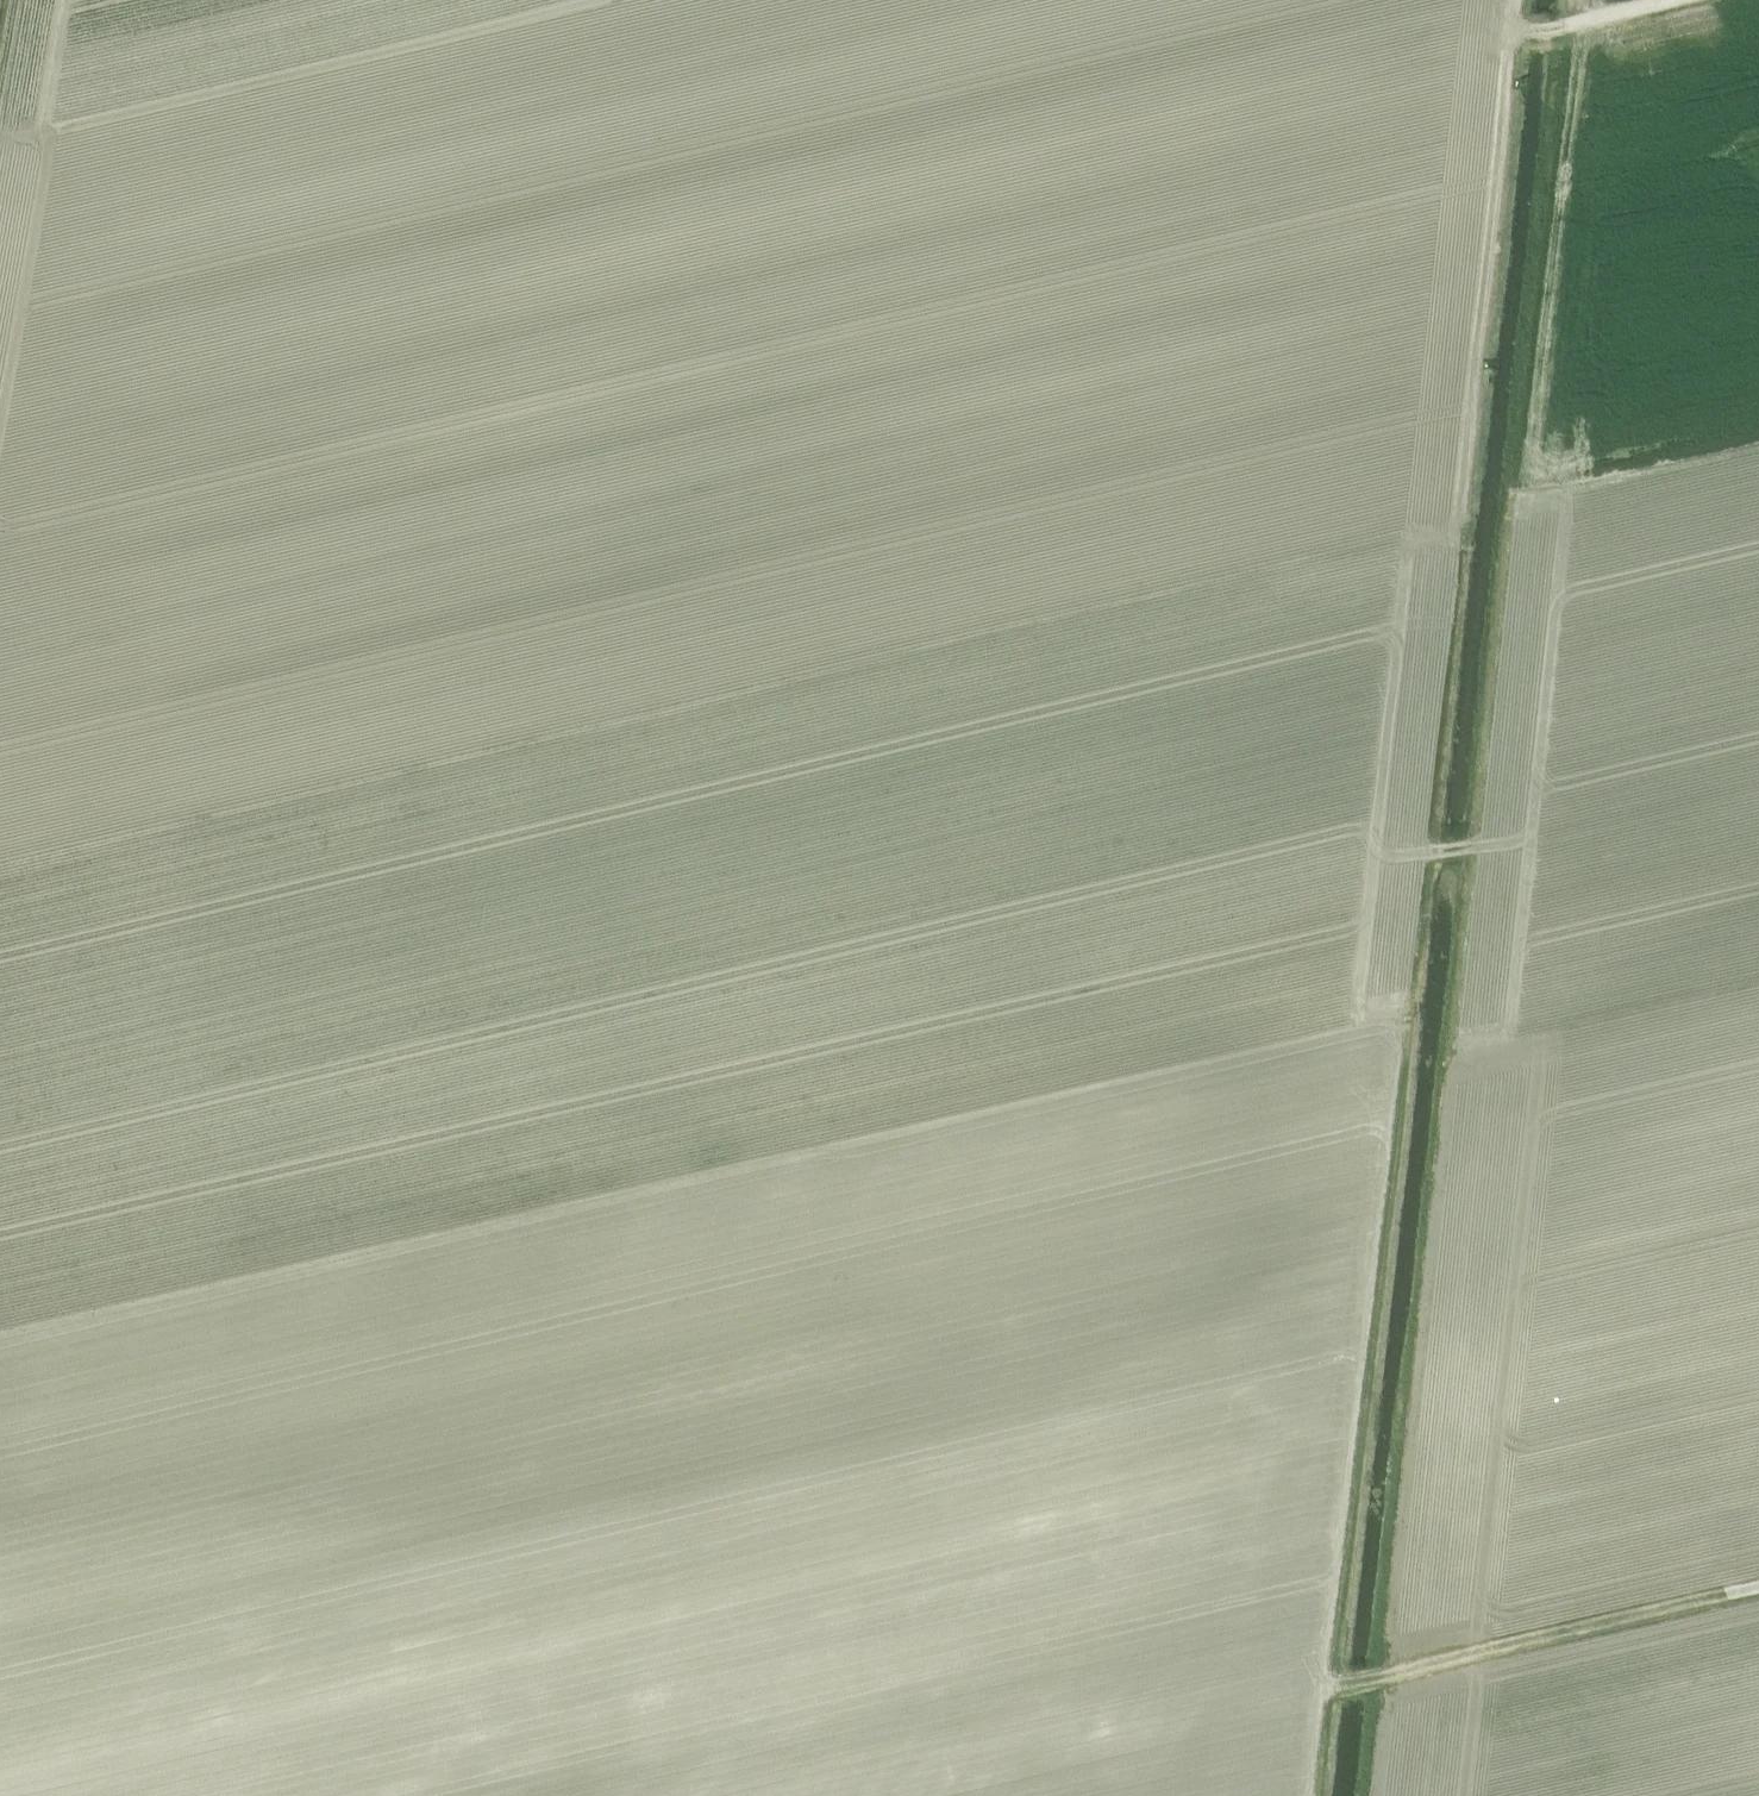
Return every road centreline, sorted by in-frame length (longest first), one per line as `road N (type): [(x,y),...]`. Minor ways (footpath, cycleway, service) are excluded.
road 1 (track): [(1331,1688),(1758,1589)]
road 2 (track): [(1519,35),(1670,0)]

